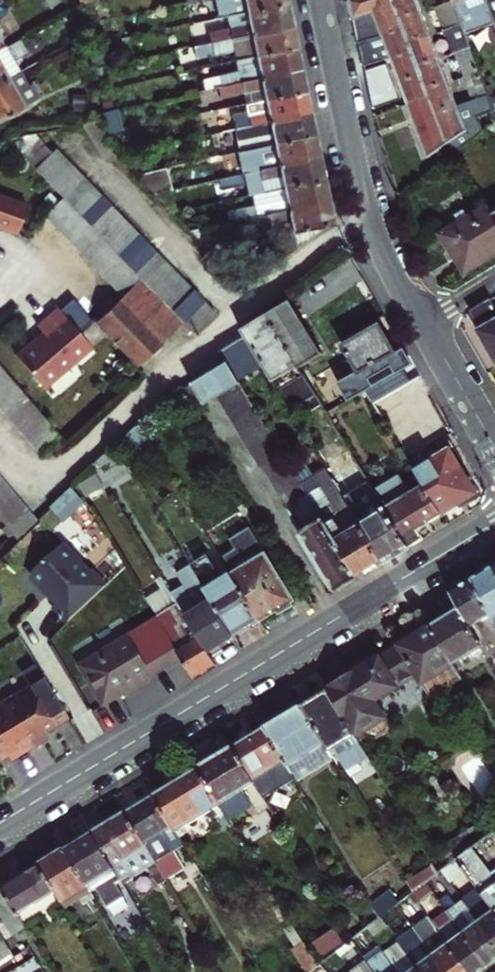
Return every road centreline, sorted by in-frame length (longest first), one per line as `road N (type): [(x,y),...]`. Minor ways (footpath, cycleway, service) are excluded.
road 1 (tertiary): [(494,520),(0,822)]
road 2 (residential): [(0,443),(42,492),(255,299),(371,220)]
road 3 (residential): [(371,220),(320,0)]
road 4 (residential): [(494,444),(421,321)]
road 5 (residential): [(98,289),(71,262),(53,258),(0,301)]

